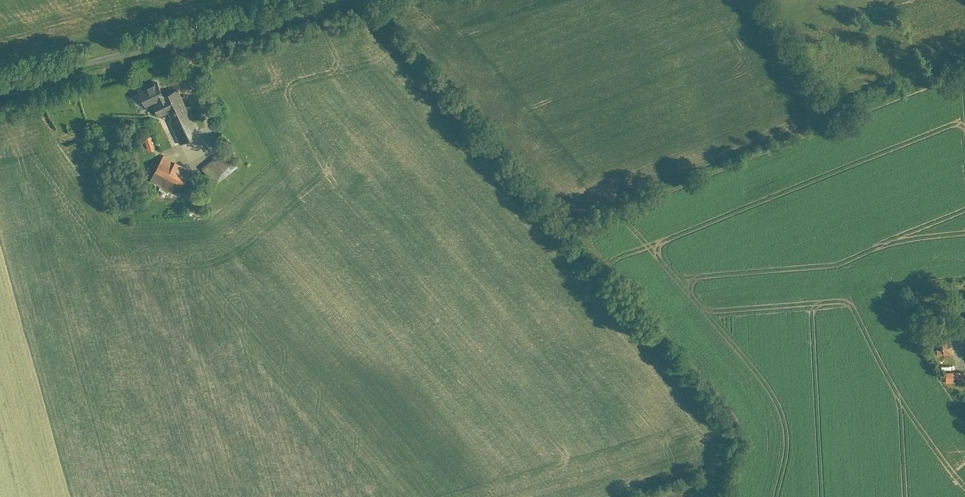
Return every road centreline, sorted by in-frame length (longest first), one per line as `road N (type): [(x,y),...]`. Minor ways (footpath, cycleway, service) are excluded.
road 1 (unclassified): [(0,83),(329,0)]

